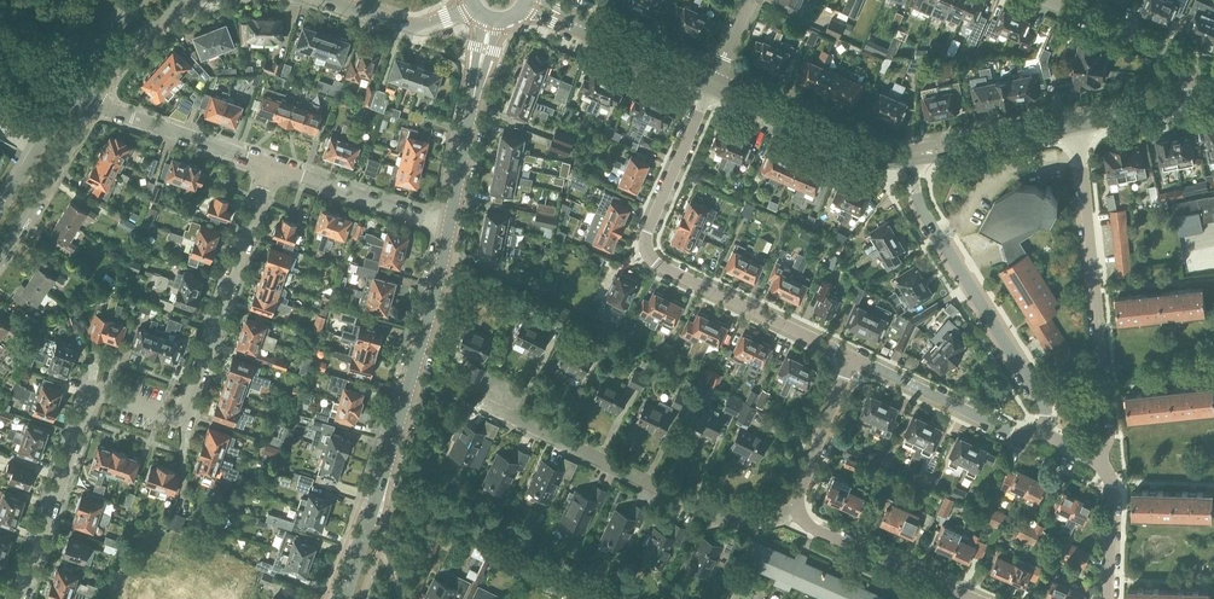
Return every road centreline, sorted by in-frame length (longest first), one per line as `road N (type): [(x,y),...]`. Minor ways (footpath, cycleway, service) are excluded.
road 1 (residential): [(21,598),(97,390),(182,418),(270,165)]
road 2 (residential): [(853,359),(653,263),(646,252),(646,227),(711,84)]
road 3 (tertiary): [(344,598),(450,225)]
road 4 (residential): [(1096,462),(1112,435),(1075,122)]
road 5 (residential): [(799,515),(762,521),(724,516),(485,406)]
road 6 (residential): [(1044,436),(1039,402),(904,158)]
road 7 (tertiary): [(450,225),(492,19)]
road 8 (residential): [(1044,436),(1020,437),(853,359)]
road 9 (tertiary): [(904,158),(882,156),(711,84)]
road 10 (tertiary): [(711,84),(528,2)]
road 11 (residential): [(976,598),(799,515)]
road 12 (residential): [(450,225),(270,165)]
road 13 (residential): [(270,165),(92,104)]
road 14 (residential): [(0,255),(92,104)]
road 15 (tertiary): [(904,158),(1075,122)]
road 16 (residential): [(1195,96),(1178,61),(1141,35),(1059,0)]
road 17 (residential): [(799,515),(797,499),(853,359)]
road 18 (unclassified): [(329,0),(409,27),(478,9)]
road 19 (residential): [(1111,598),(1114,500),(1096,462)]
road 20 (unclassified): [(92,104),(118,57),(176,0)]
road 21 (residential): [(69,91),(0,206)]
road 22 (tertiary): [(1075,122),(1195,96)]

